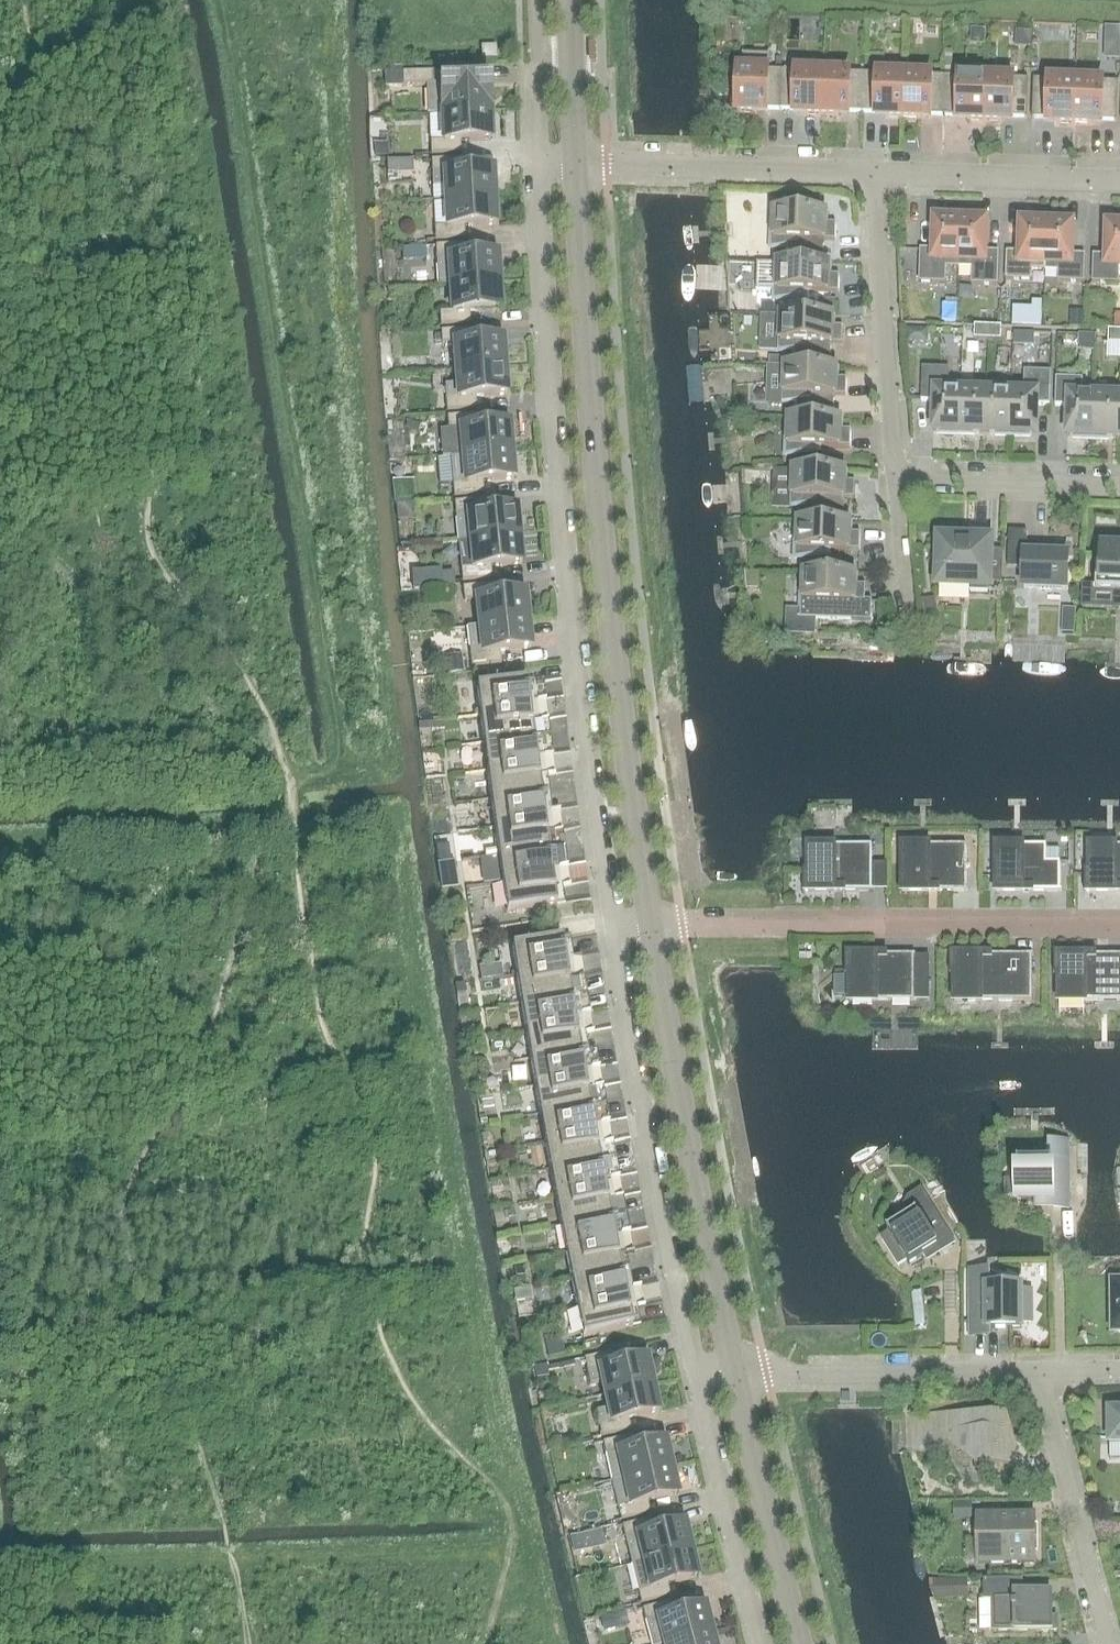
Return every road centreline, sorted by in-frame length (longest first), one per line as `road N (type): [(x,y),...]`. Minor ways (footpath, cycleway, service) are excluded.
road 1 (residential): [(538,163),(565,534),(615,929)]
road 2 (tertiary): [(576,163),(602,540),(652,928)]
road 3 (residential): [(652,928),(1119,928)]
road 4 (tertiary): [(652,928),(735,1373)]
road 5 (residential): [(615,929),(696,1372)]
road 6 (residential): [(896,476),(873,172)]
road 7 (residential): [(735,1373),(1037,1371)]
road 8 (residential): [(873,172),(576,163)]
road 9 (residential): [(1108,1643),(1037,1371)]
road 10 (residential): [(696,1372),(762,1643)]
road 11 (tertiary): [(735,1373),(800,1643)]
road 12 (residential): [(1119,180),(873,172)]
road 13 (residential): [(1119,484),(896,476)]
road 14 (tertiary): [(570,0),(576,163)]

